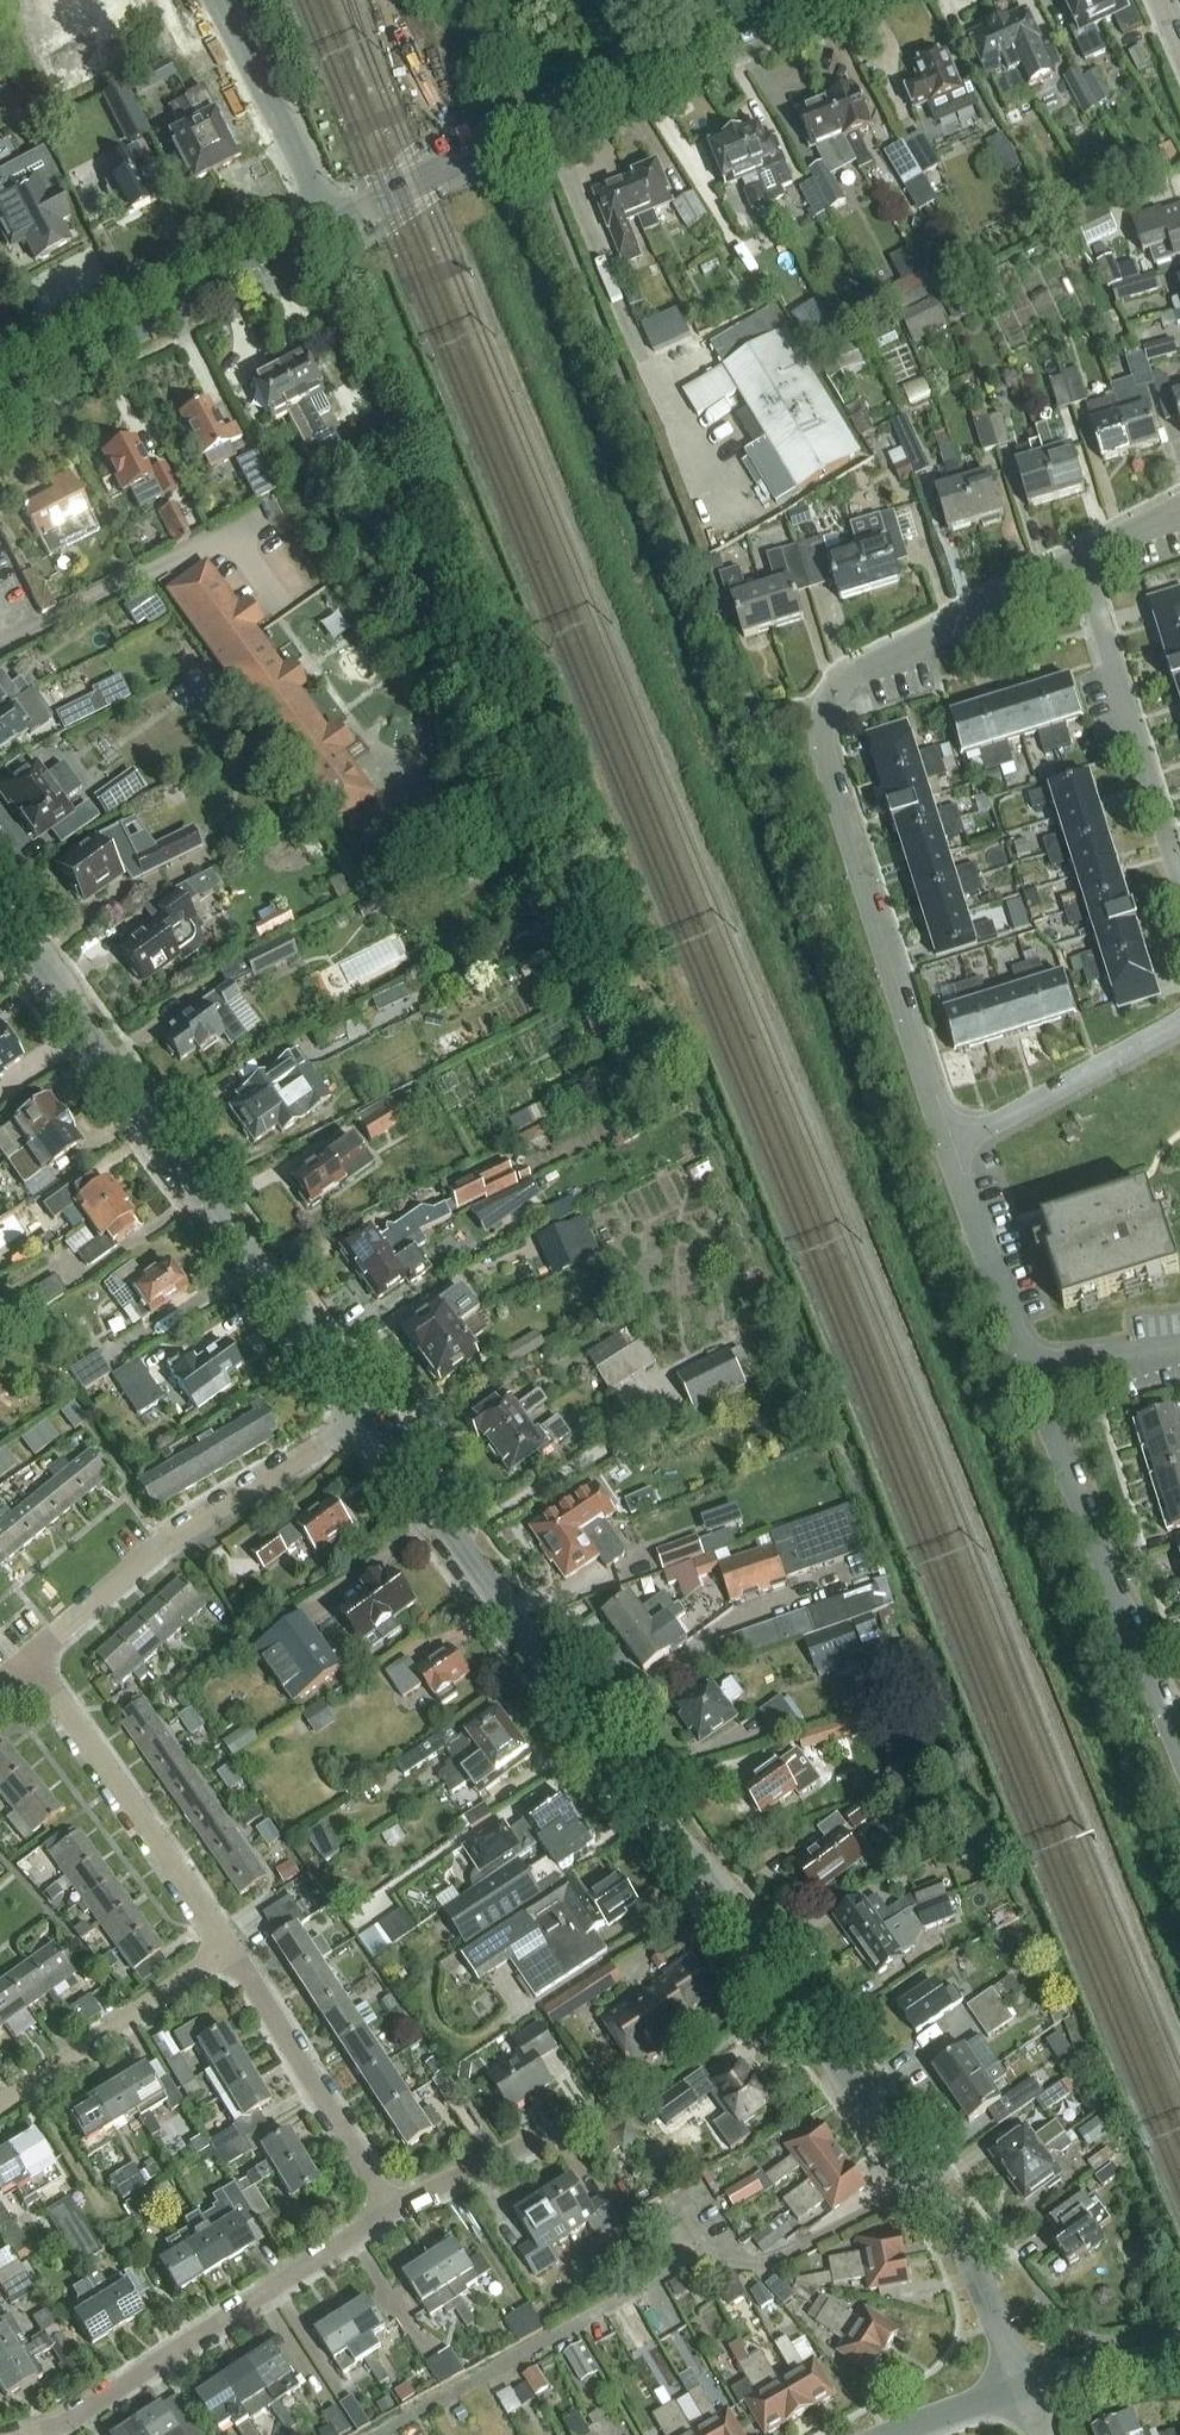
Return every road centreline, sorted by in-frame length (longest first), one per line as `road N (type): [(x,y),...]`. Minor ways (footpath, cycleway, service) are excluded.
road 1 (residential): [(1022,2386),(967,2262),(923,2190),(364,1415)]
road 2 (residential): [(948,1151),(828,773),(823,715),(846,678),(1076,564)]
road 3 (residential): [(364,1415),(0,928)]
road 4 (tertiary): [(335,226),(543,118),(822,0)]
road 5 (residential): [(38,2434),(83,2415),(392,2212)]
road 6 (residential): [(28,1658),(193,1525),(364,1415)]
road 7 (residential): [(1179,1748),(1027,1367)]
road 8 (tertiary): [(0,402),(335,226)]
road 9 (residential): [(232,1953),(28,1658)]
road 10 (residential): [(1179,894),(1076,564)]
road 11 (residential): [(392,2212),(232,1953)]
road 12 (residential): [(0,2106),(232,1953)]
road 13 (residential): [(948,1151),(1179,1025)]
road 14 (residential): [(219,0),(335,226)]
road 15 (residential): [(1027,1367),(948,1151)]
road 16 (residential): [(392,2212),(590,2115)]
road 17 (tertiary): [(1022,2386),(1179,2359)]
road 18 (residential): [(1179,1348),(1027,1367)]
road 19 (tertiary): [(907,2434),(1022,2386)]

